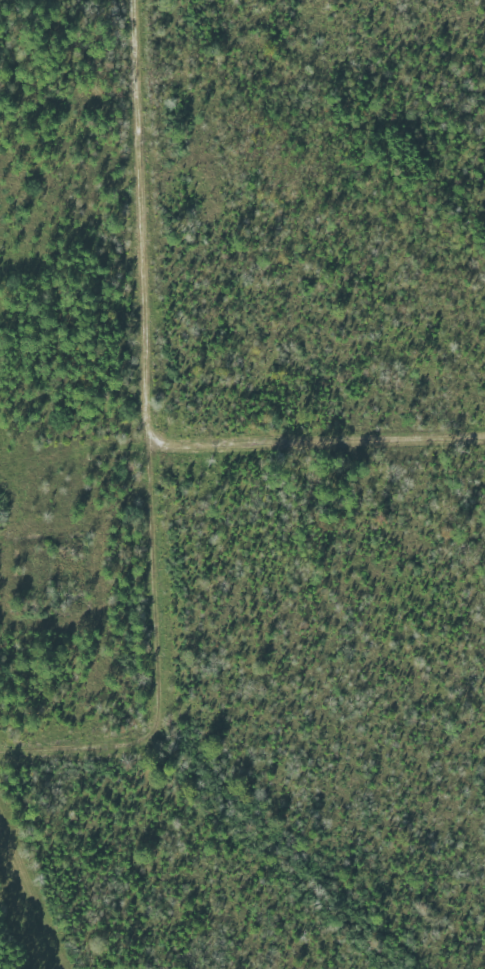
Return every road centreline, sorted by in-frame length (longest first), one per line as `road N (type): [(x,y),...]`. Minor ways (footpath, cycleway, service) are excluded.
road 1 (track): [(133,0),(144,383),(159,447)]
road 2 (track): [(159,447),(484,432)]

